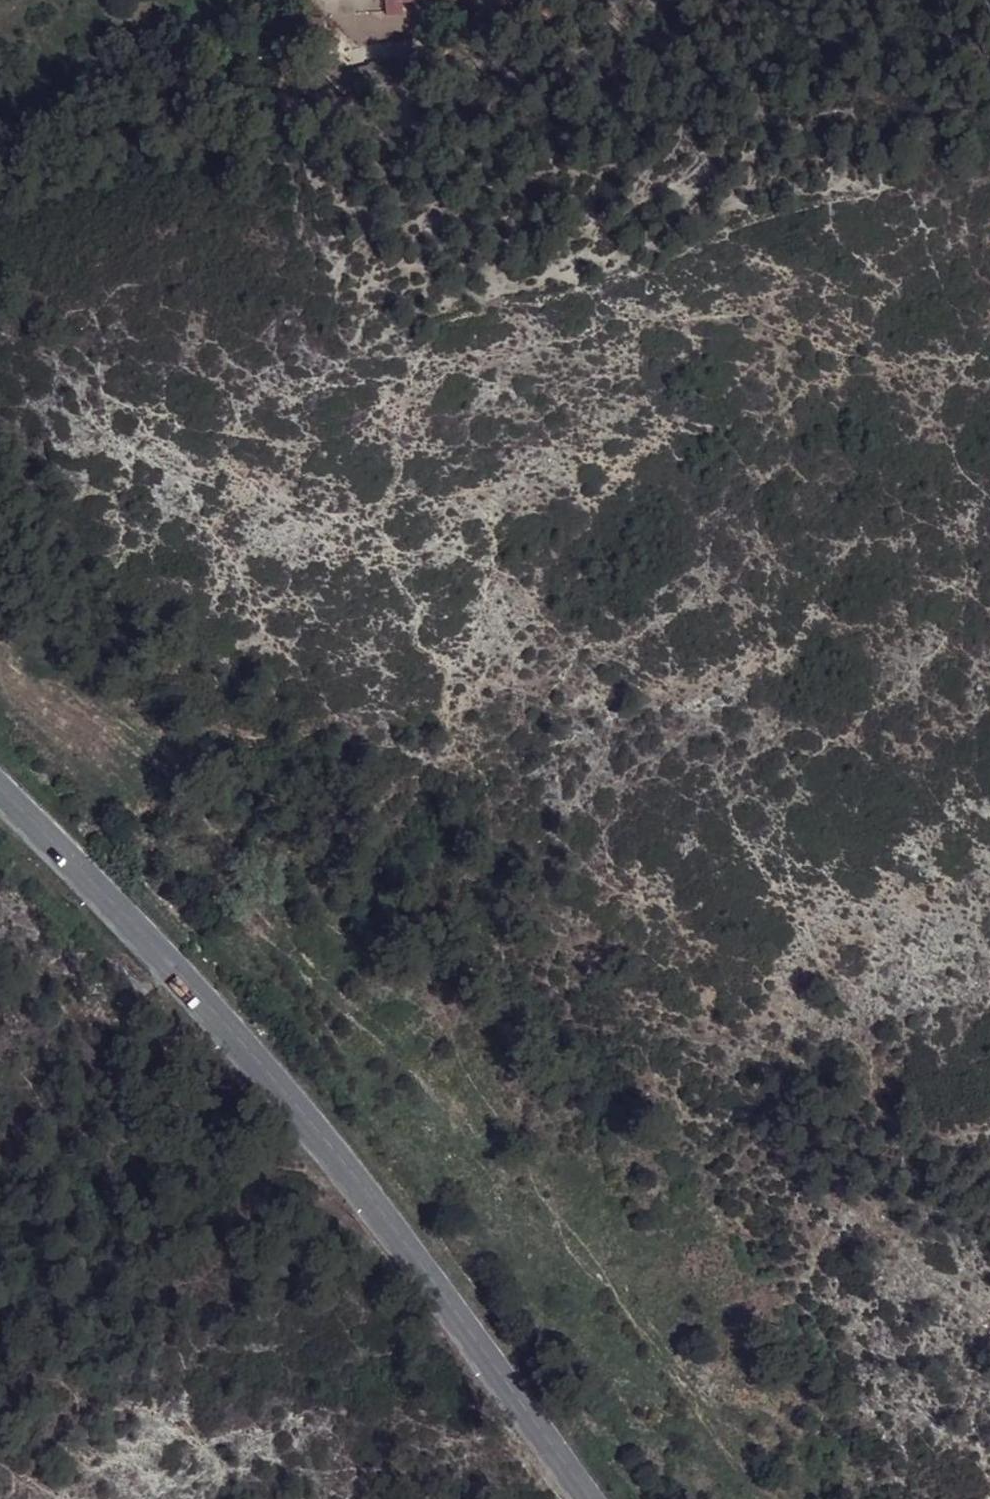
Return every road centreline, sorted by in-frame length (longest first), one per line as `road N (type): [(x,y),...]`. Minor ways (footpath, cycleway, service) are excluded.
road 1 (secondary): [(0,781),(224,1012),(372,1187),(589,1498)]

